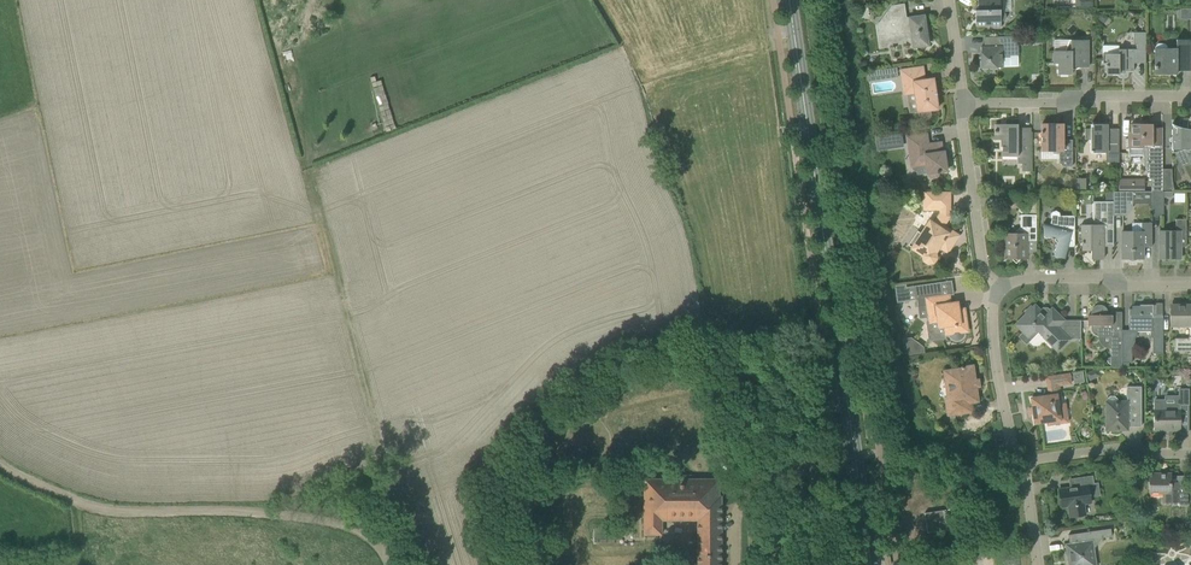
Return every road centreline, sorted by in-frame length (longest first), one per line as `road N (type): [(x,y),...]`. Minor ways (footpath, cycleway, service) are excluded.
road 1 (tertiary): [(872,564),(790,0)]
road 2 (track): [(0,465),(96,506),(346,524),(377,543),(391,564)]
road 3 (residential): [(1190,103),(959,104)]
road 4 (residential): [(1190,285),(995,281)]
road 5 (residential): [(1022,462),(1012,448),(991,329),(995,281)]
road 6 (residential): [(995,281),(983,264),(959,104)]
road 7 (residential): [(1022,462),(1120,448),(1190,454)]

